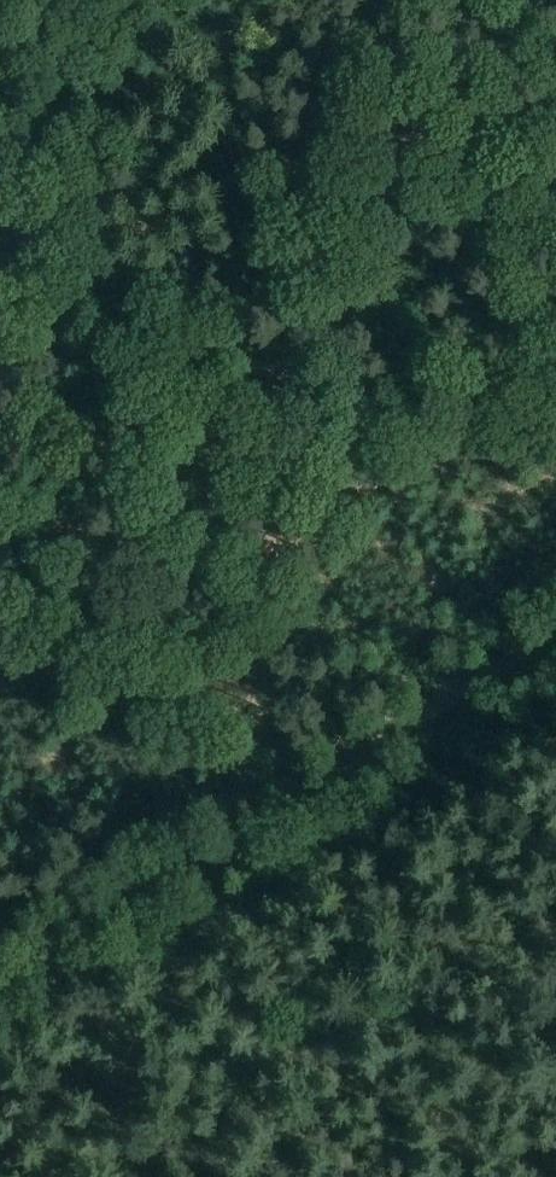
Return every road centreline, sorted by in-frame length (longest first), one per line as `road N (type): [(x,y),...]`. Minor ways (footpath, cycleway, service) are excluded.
road 1 (track): [(0,977),(555,636)]

